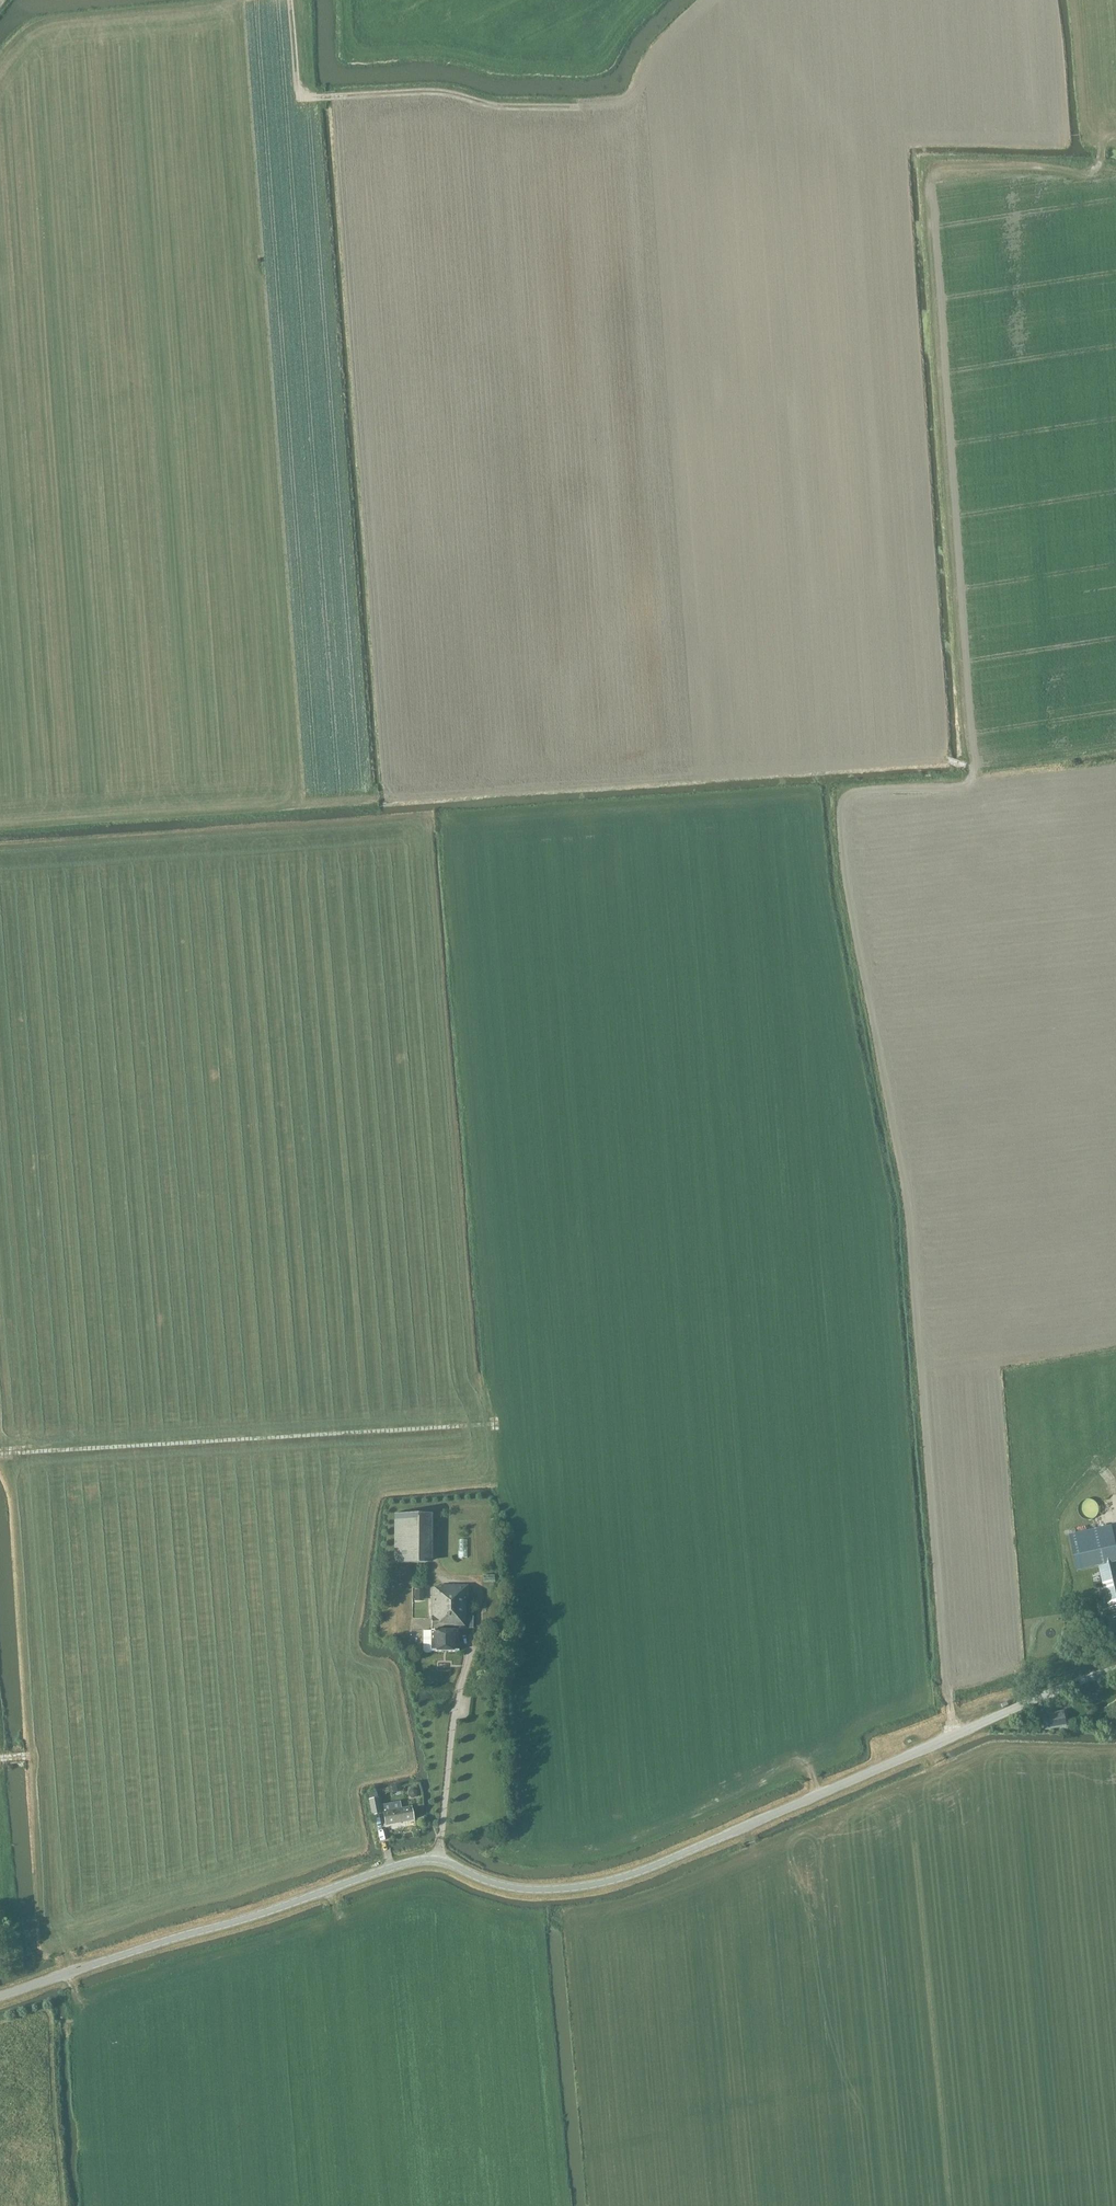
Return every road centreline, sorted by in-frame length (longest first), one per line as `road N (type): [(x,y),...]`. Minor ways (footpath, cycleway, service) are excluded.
road 1 (unclassified): [(0,2000),(436,1860),(533,1892),(637,1879),(1115,1672)]
road 2 (track): [(966,788),(871,794),(853,801),(840,826),(908,1198),(951,1715)]
road 3 (track): [(626,107),(299,95),(290,0)]
road 4 (track): [(1115,746),(1067,753),(1058,784),(966,788)]

